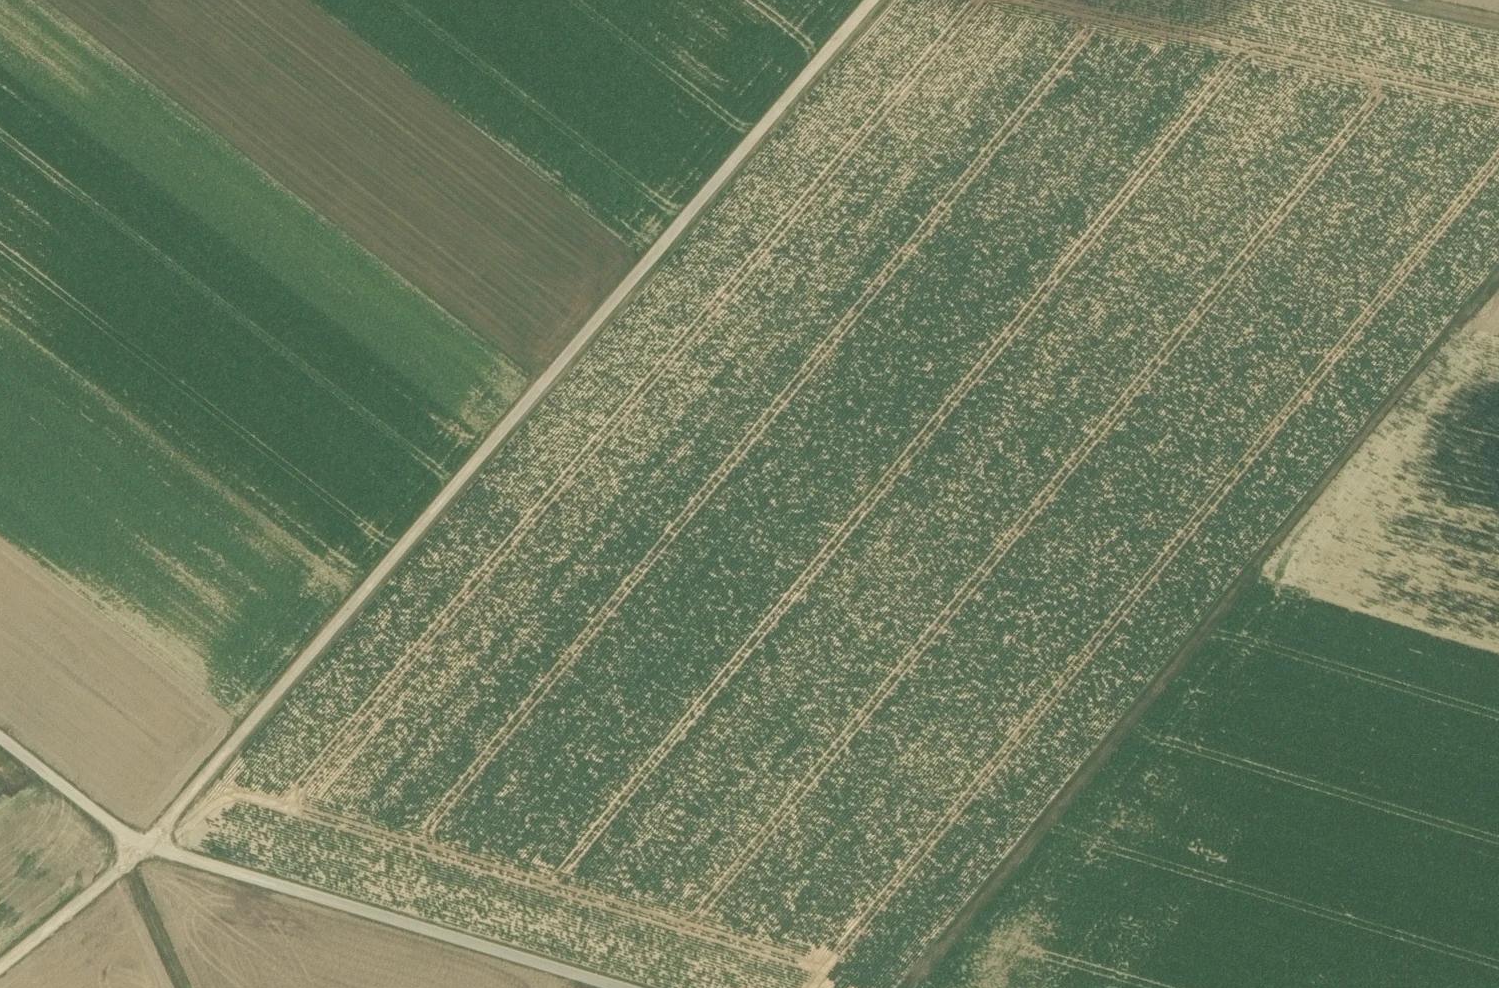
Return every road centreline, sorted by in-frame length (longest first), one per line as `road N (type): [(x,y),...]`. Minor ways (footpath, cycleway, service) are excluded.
road 1 (track): [(0,968),(142,850),(870,0)]
road 2 (unclassified): [(0,741),(142,850),(597,987)]
road 3 (track): [(1367,0),(1498,29)]
road 4 (track): [(127,866),(184,987)]

